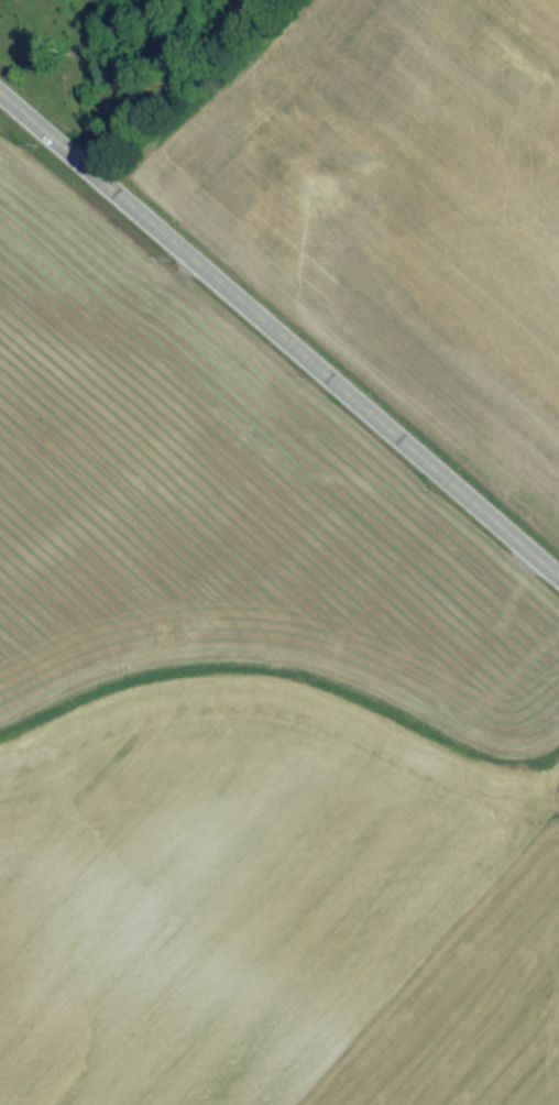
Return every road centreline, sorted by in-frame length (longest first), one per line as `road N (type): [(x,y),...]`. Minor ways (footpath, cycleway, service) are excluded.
road 1 (secondary): [(558,588),(0,101)]

